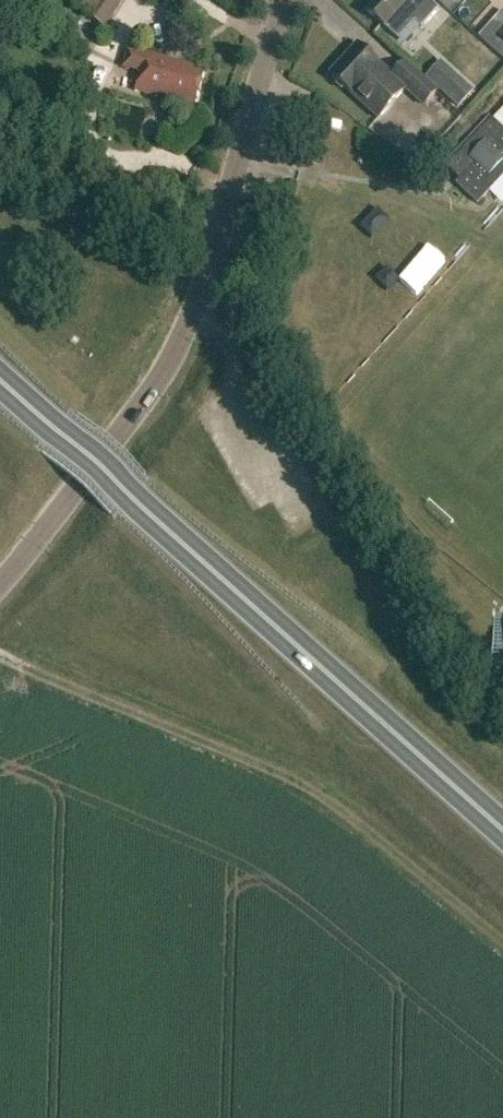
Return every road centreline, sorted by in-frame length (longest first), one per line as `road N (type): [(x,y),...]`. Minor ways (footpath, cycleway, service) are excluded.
road 1 (trunk): [(502,828),(0,382)]
road 2 (tertiary): [(0,583),(126,425),(174,347),(208,268),(287,0)]
road 3 (track): [(0,653),(312,786),(502,940)]

